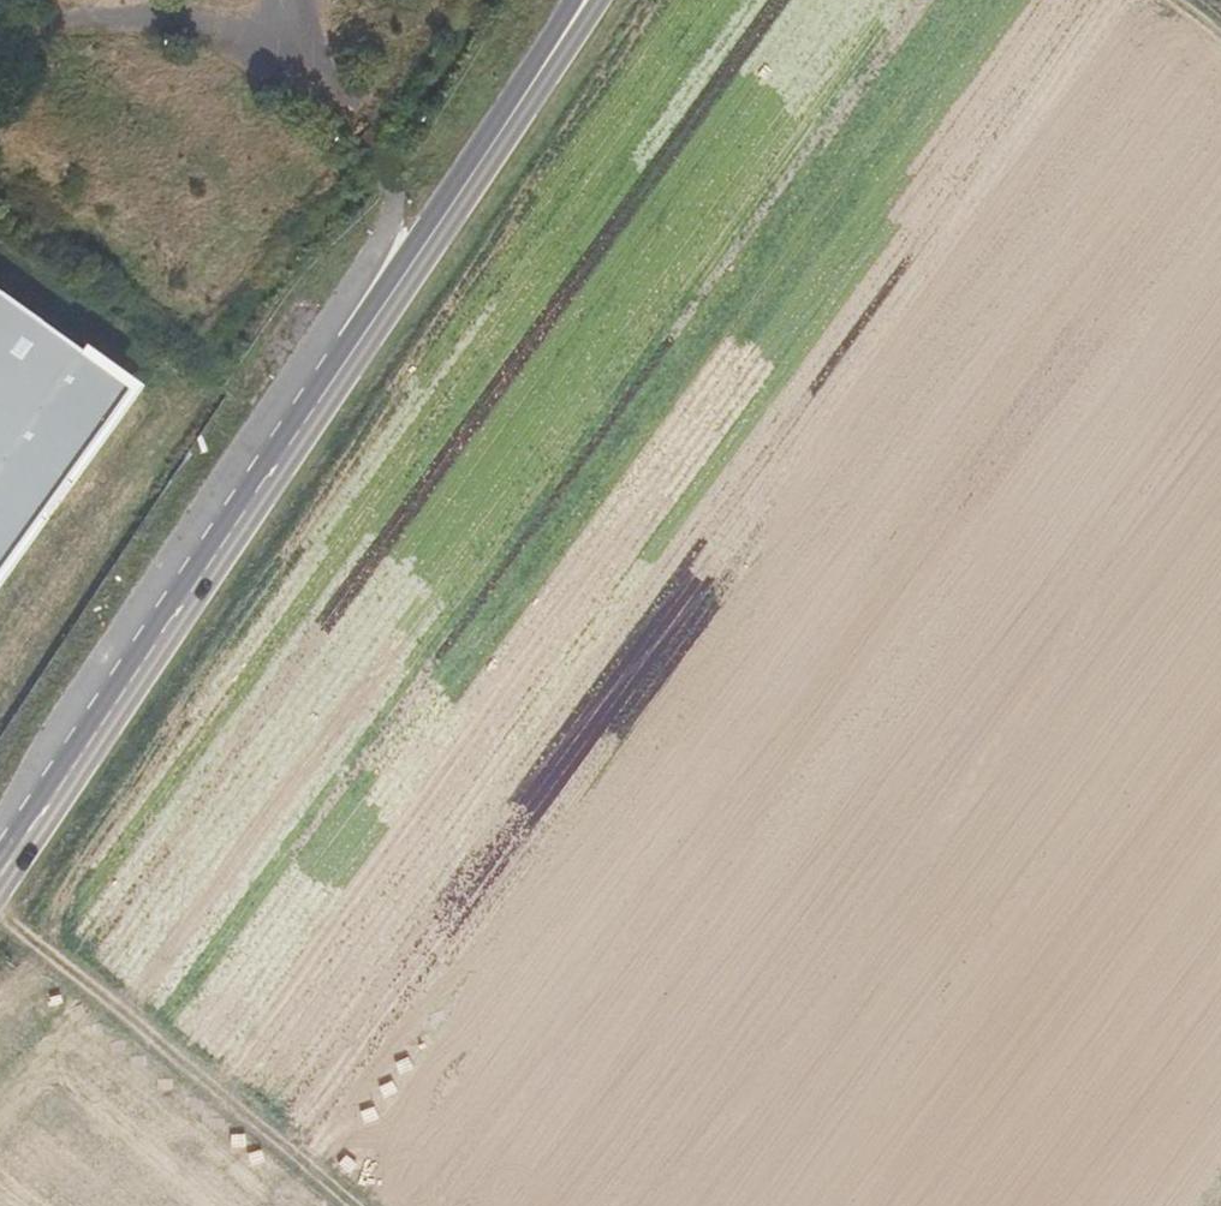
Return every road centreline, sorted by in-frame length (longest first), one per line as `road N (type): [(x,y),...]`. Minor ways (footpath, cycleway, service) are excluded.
road 1 (primary): [(0,867),(581,0)]

